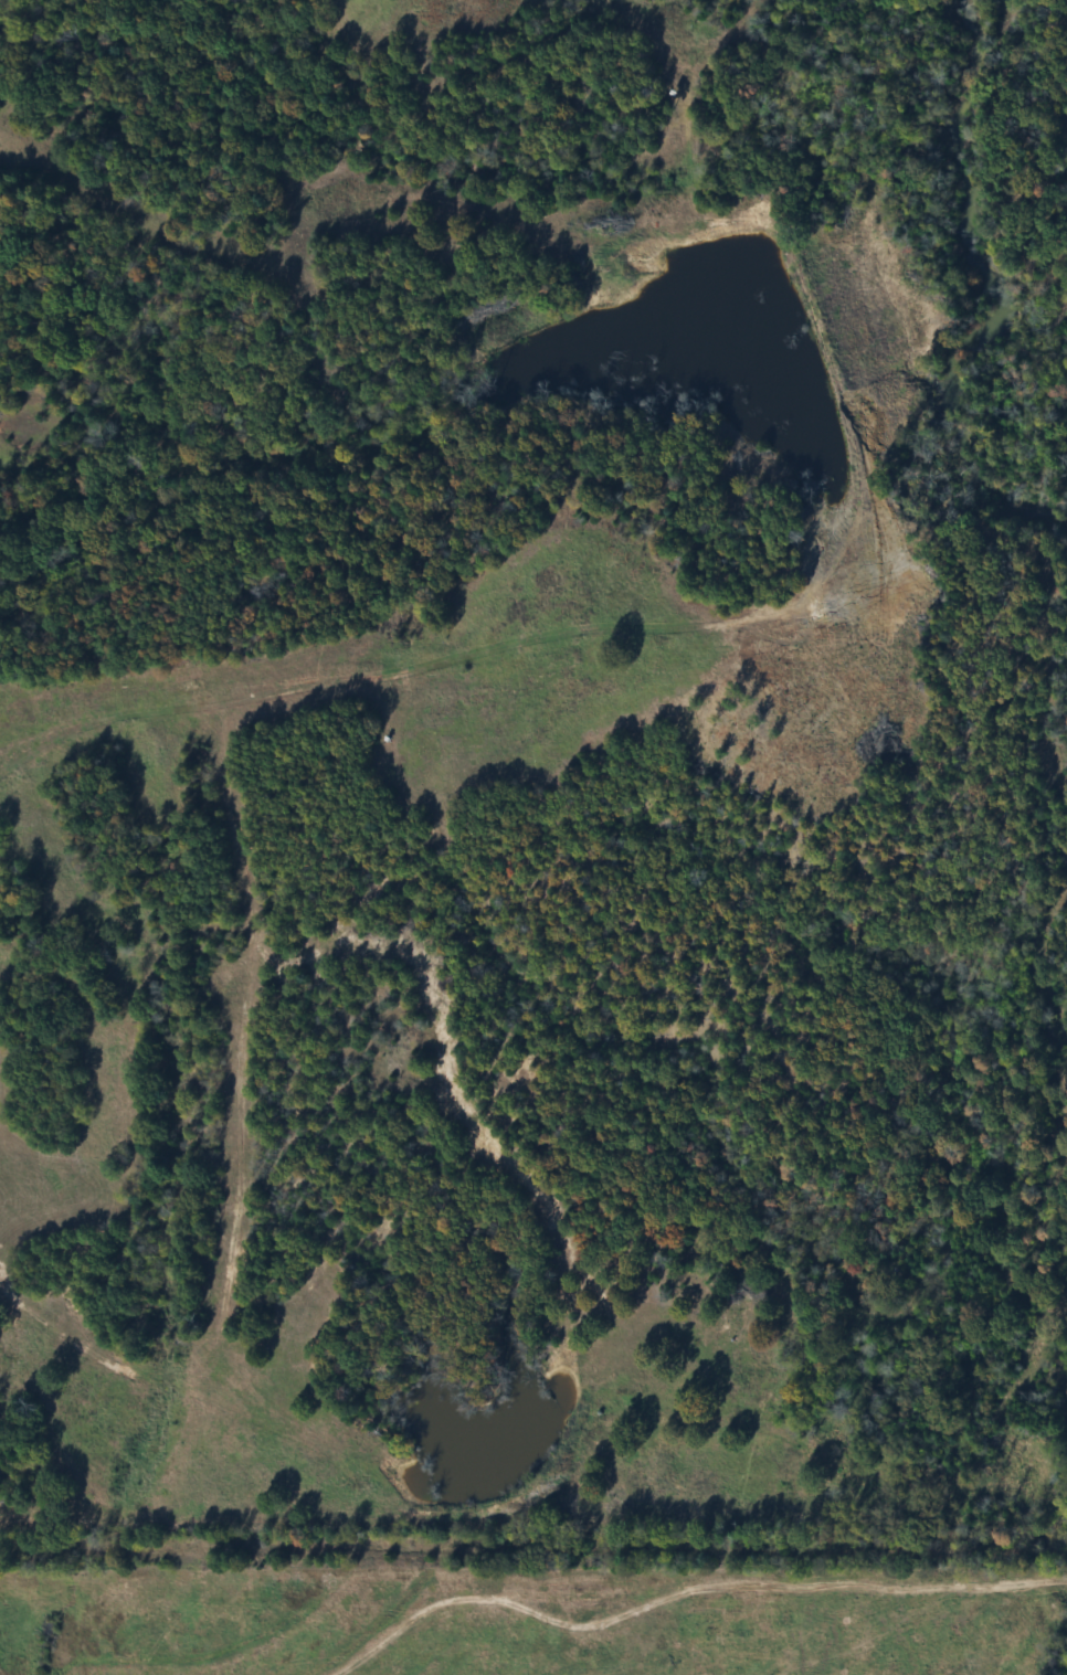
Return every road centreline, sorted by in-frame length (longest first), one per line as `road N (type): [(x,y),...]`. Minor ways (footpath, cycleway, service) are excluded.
road 1 (residential): [(1066,1553),(0,1554)]

